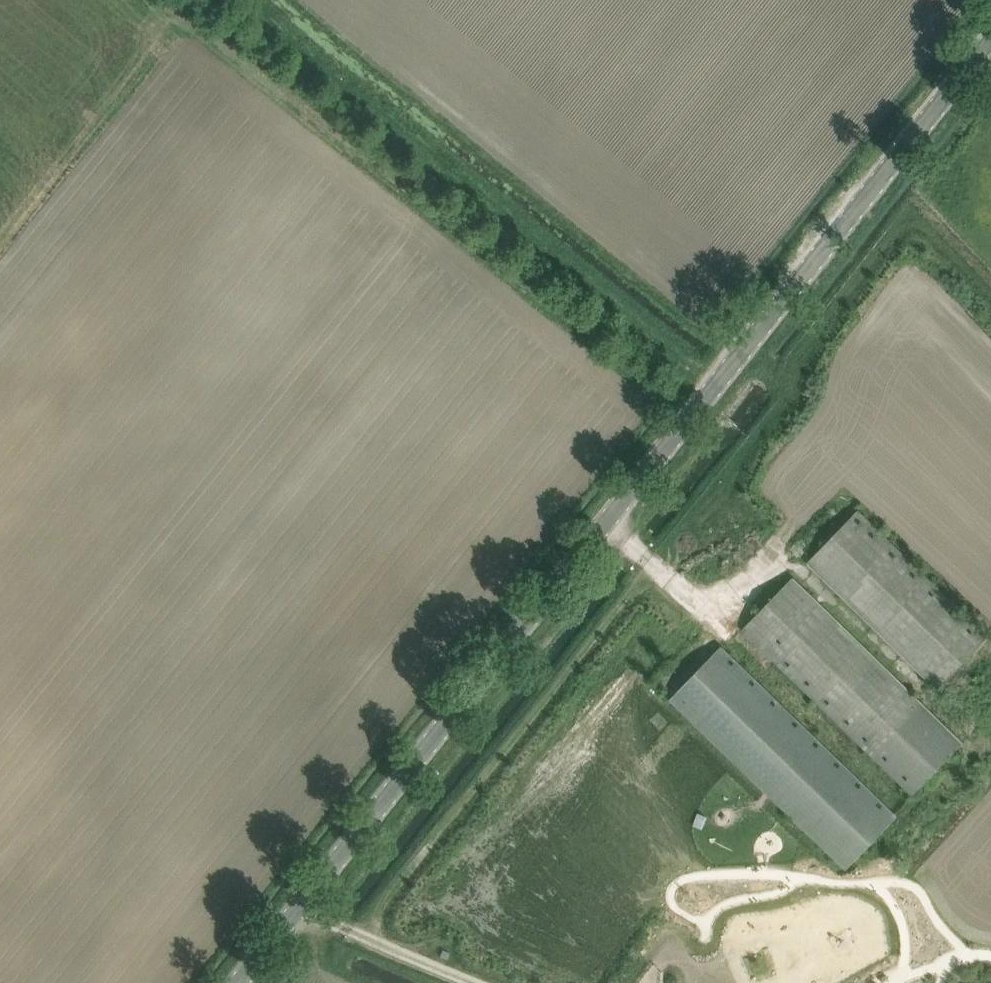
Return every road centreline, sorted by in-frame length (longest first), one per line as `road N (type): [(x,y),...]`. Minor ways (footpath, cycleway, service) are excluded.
road 1 (tertiary): [(236,982),(990,42)]
road 2 (track): [(199,0),(0,236)]

